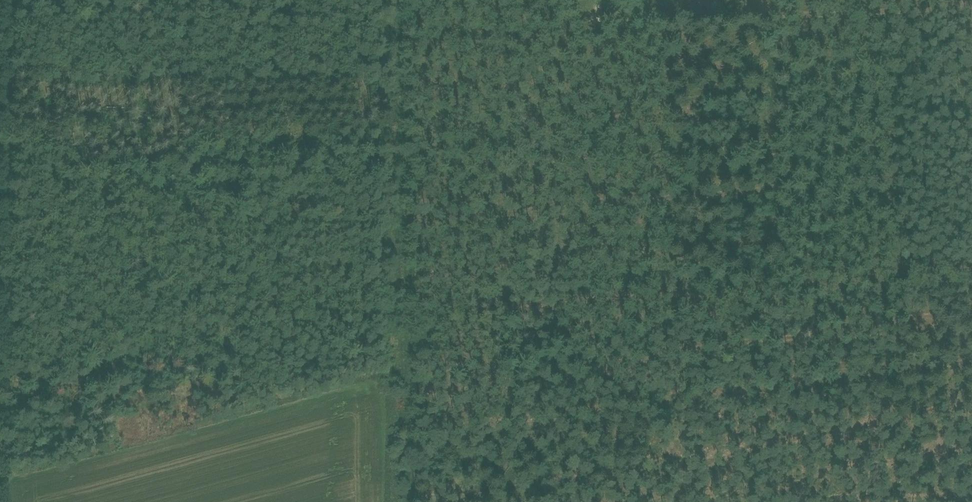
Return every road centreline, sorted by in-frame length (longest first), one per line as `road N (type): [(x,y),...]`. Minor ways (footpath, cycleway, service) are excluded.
road 1 (track): [(3,501),(8,0)]

